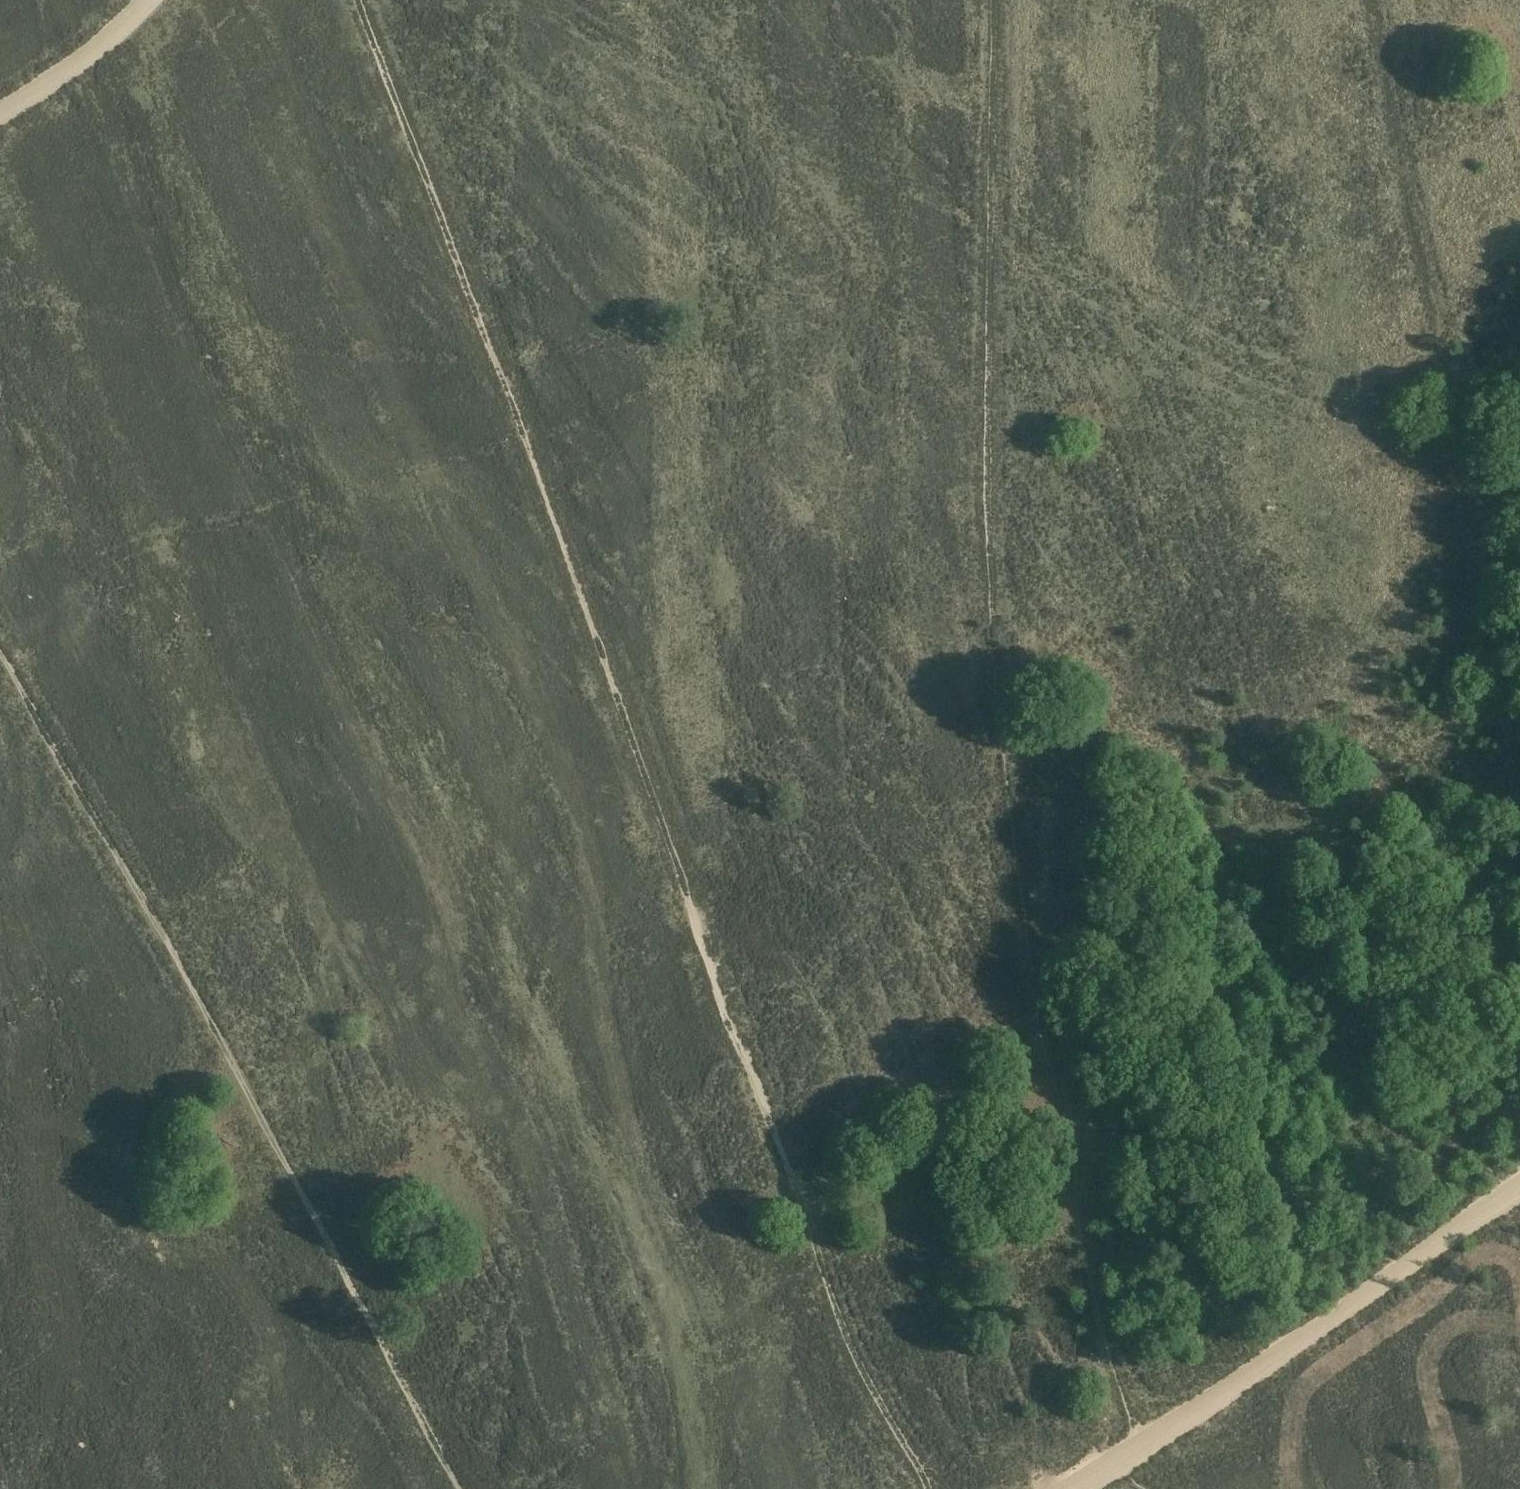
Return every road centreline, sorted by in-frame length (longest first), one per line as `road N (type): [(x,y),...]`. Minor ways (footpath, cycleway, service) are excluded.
road 1 (track): [(0,651),(285,1161),(456,1488)]
road 2 (track): [(1519,1185),(1073,1488)]
road 3 (track): [(145,0),(82,59),(0,111)]

